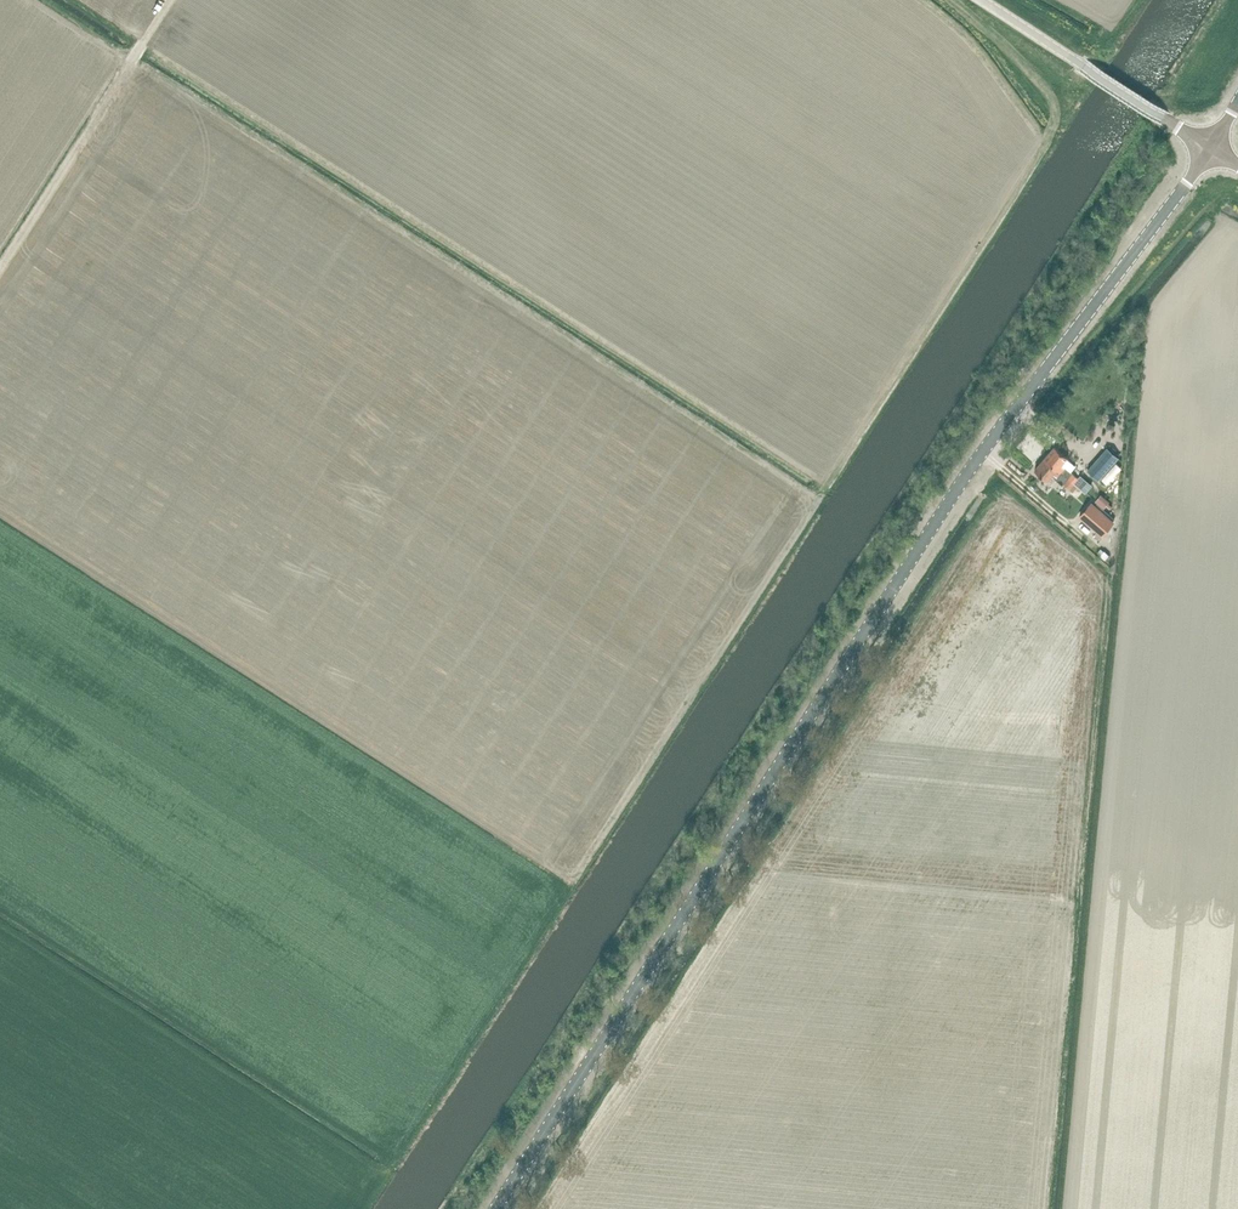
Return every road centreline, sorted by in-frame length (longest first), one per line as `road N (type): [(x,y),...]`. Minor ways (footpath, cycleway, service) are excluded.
road 1 (unclassified): [(494,1208),(676,912),(968,476),(1213,153)]
road 2 (unclassified): [(1213,153),(981,0)]

